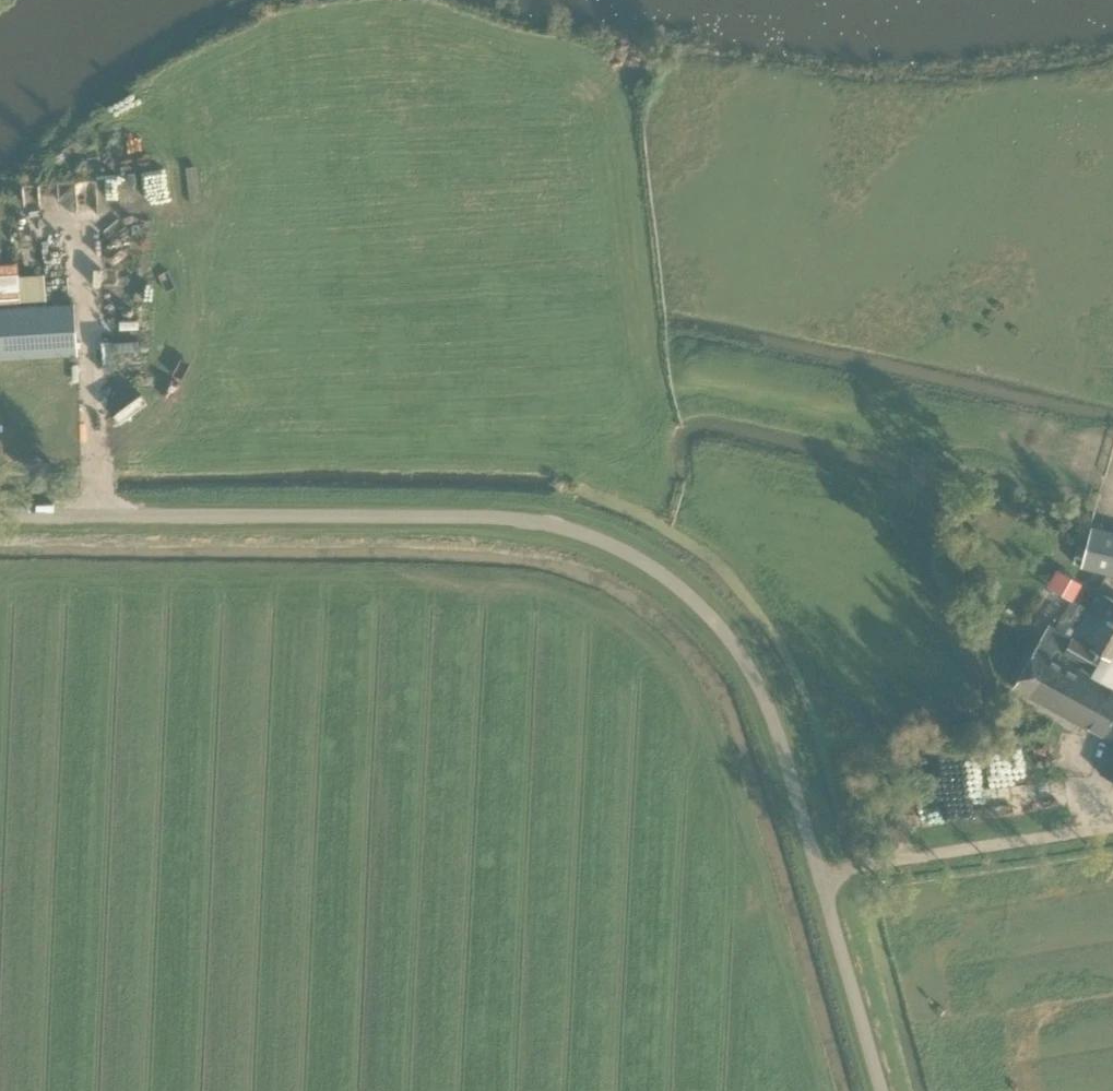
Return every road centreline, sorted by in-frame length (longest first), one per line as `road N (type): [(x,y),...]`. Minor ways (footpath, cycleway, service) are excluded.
road 1 (unclassified): [(884,1090),(770,710),(724,630),(654,566),(574,531),(509,519),(0,515)]

